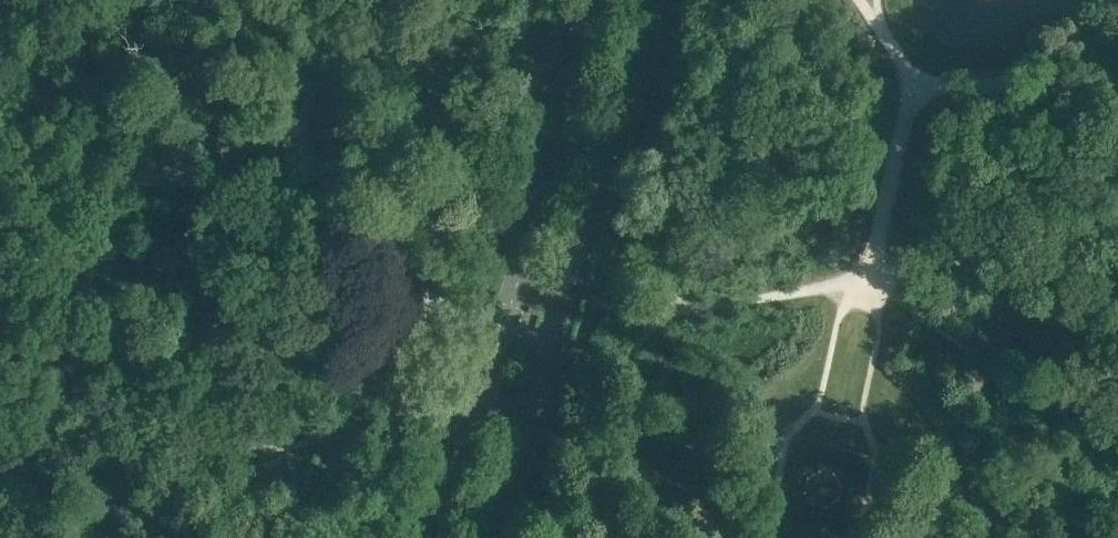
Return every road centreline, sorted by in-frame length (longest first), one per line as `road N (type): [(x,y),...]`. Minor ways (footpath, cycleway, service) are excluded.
road 1 (primary): [(604,0),(430,537)]
road 2 (primary): [(485,537),(653,0)]

